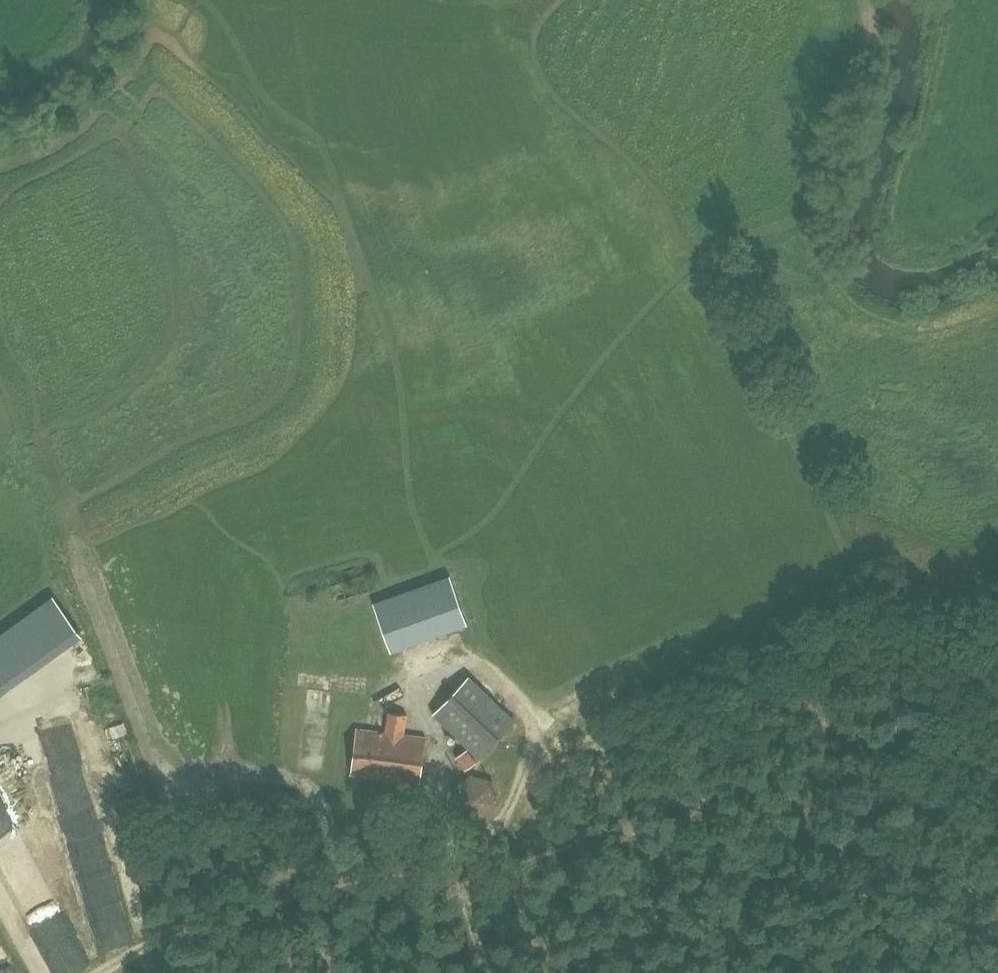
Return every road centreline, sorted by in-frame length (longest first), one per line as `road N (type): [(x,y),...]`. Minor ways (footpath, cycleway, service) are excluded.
road 1 (track): [(97,972),(150,941),(237,911),(464,851),(493,827),(515,791),(530,722)]
road 2 (track): [(491,972),(464,851)]

